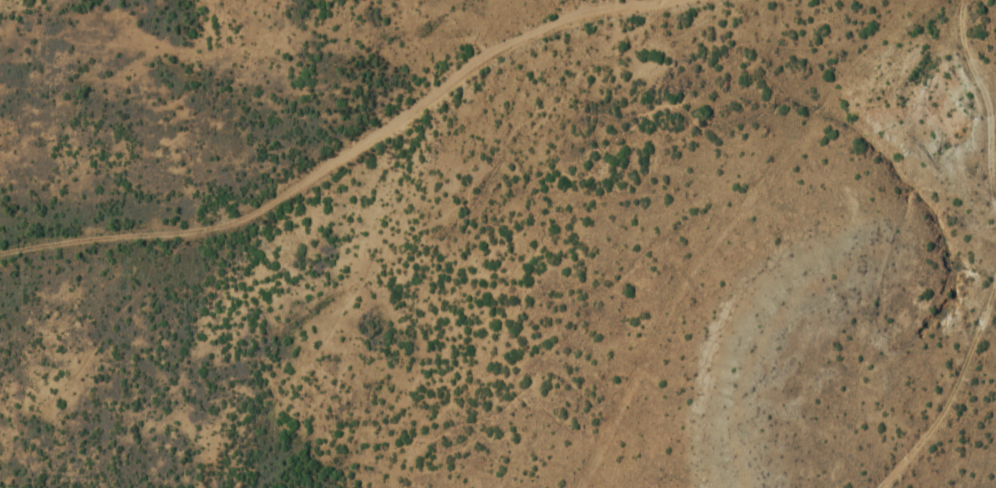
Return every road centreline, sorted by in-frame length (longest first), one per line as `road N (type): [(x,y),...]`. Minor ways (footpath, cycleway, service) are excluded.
road 1 (track): [(0,250),(98,231),(196,229),(237,217),(490,50),(547,26),(652,0)]
road 2 (track): [(904,0),(726,213),(638,360),(588,487)]
road 3 (residential): [(995,287),(935,424),(874,487)]
road 4 (residential): [(995,127),(962,31),(963,0)]

